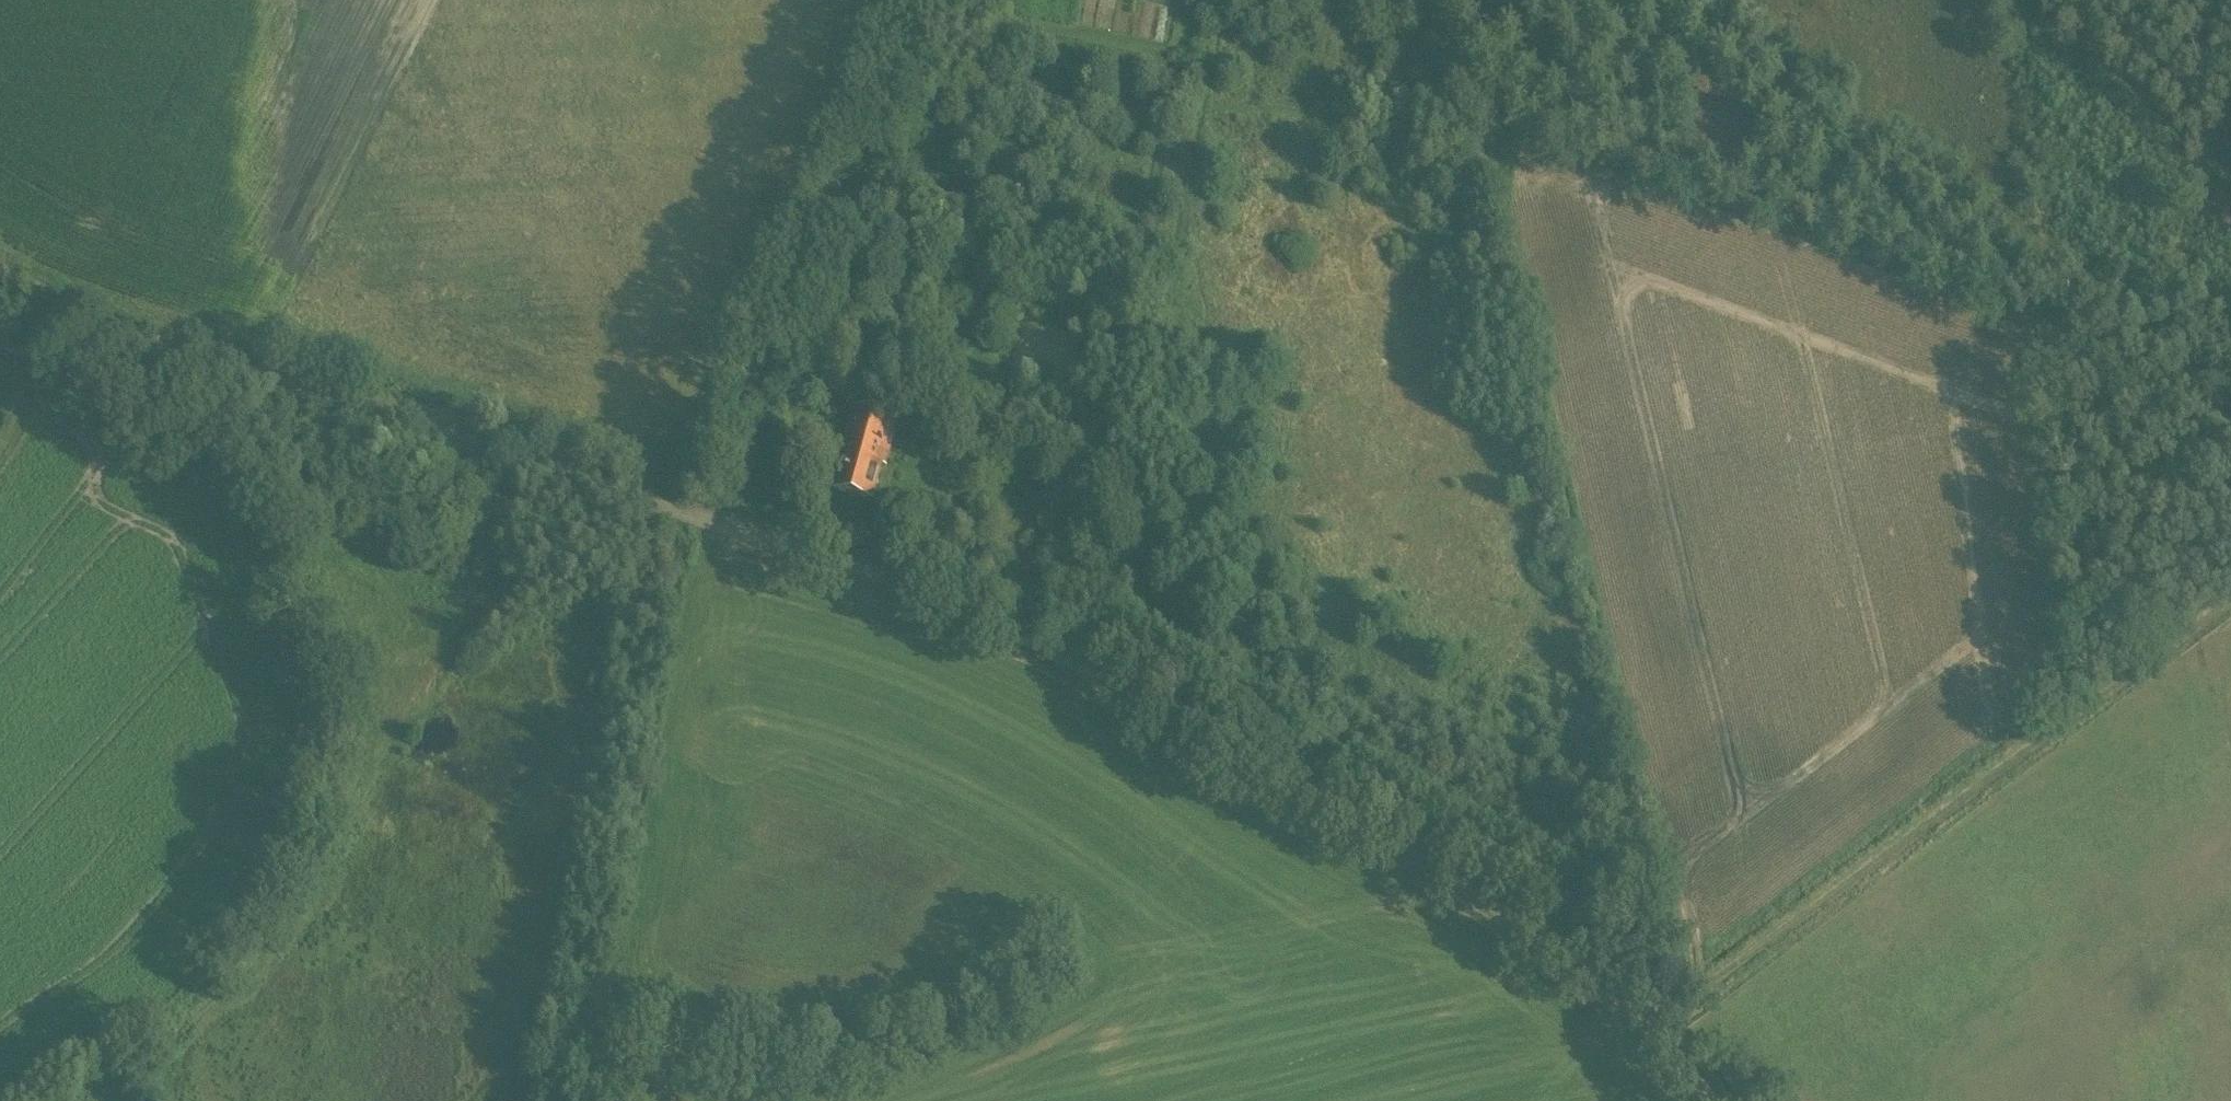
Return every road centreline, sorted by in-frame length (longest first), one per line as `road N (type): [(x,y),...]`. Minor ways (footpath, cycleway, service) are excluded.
road 1 (unclassified): [(1706,1100),(1646,1024),(1533,932),(1198,729),(979,612),(132,341),(0,273)]
road 2 (track): [(2230,583),(1646,1024)]

